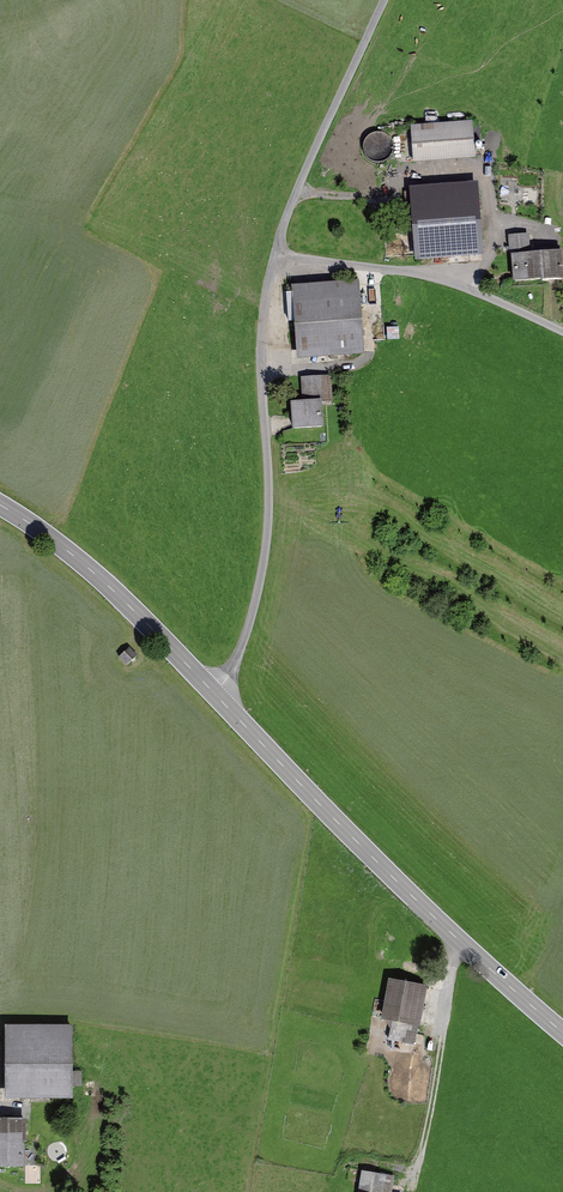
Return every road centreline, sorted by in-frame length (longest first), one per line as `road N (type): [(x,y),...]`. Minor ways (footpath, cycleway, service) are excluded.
road 1 (unclassified): [(385,0),(273,258),(263,362),(270,479),(263,569),(249,626),(213,692)]
road 2 (secondary): [(562,1033),(412,896),(213,692)]
road 3 (track): [(562,338),(429,276),(273,258)]
road 4 (secondary): [(213,692),(104,583),(0,505)]

